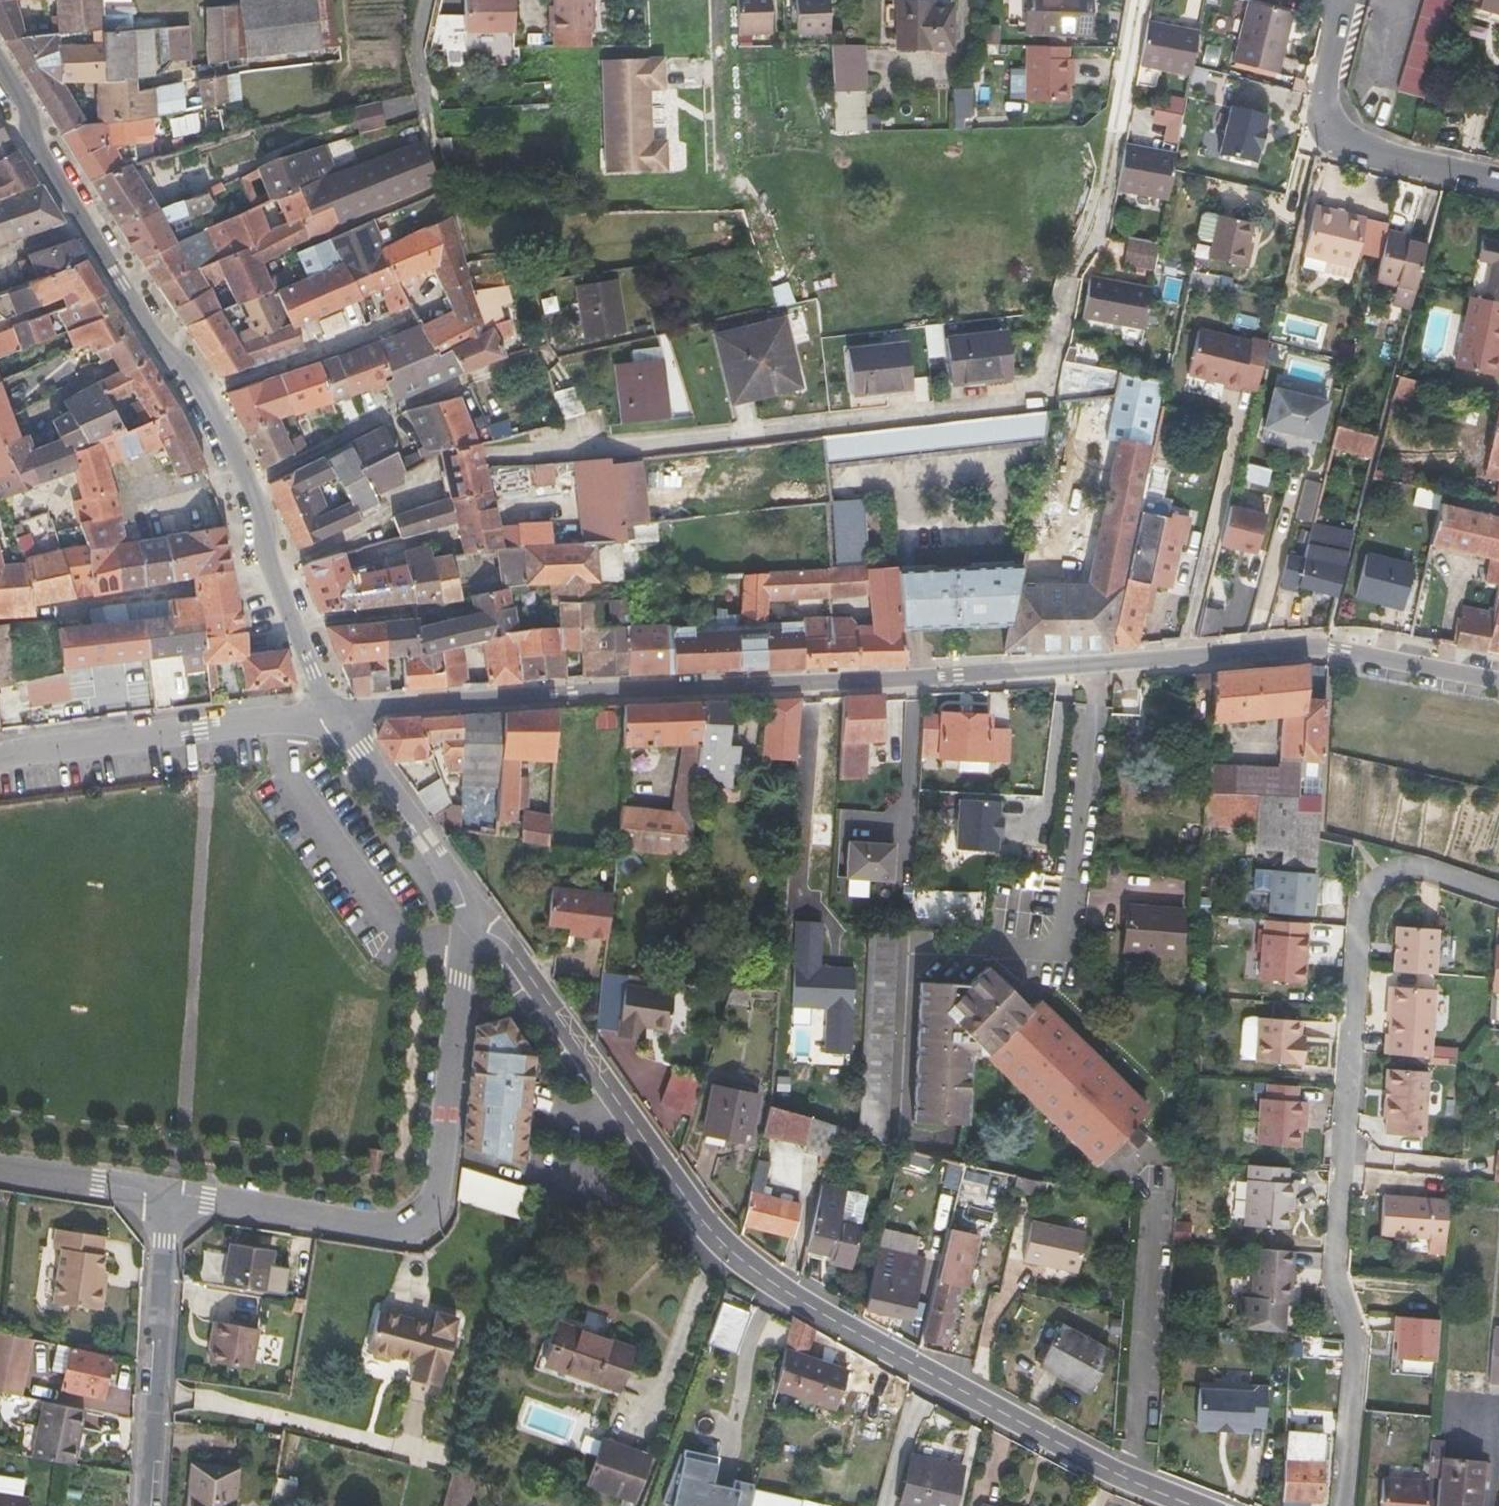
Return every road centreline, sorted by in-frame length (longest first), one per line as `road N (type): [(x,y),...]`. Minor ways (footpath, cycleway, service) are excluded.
road 1 (residential): [(335,714),(1274,649),(1332,647),(1498,679)]
road 2 (residential): [(480,914),(740,1264),(1101,1470),(1190,1505)]
road 3 (residential): [(1342,1505),(1357,1339),(1333,1272),(1366,902),(1377,882),(1406,868),(1498,896)]
road 4 (residential): [(0,64),(31,132),(160,346),(195,376),(262,514),(265,549),(335,714)]
road 5 (residential): [(480,914),(465,941),(443,1153),(423,1218),(401,1226),(165,1193)]
road 6 (residential): [(335,714),(0,756)]
road 7 (residential): [(142,1505),(149,1416),(160,1396),(165,1193)]
road 8 (residential): [(1498,179),(1368,149),(1333,126),(1327,104),(1346,0)]
road 9 (residential): [(335,714),(480,914)]
road 10 (residential): [(165,1193),(0,1169)]

